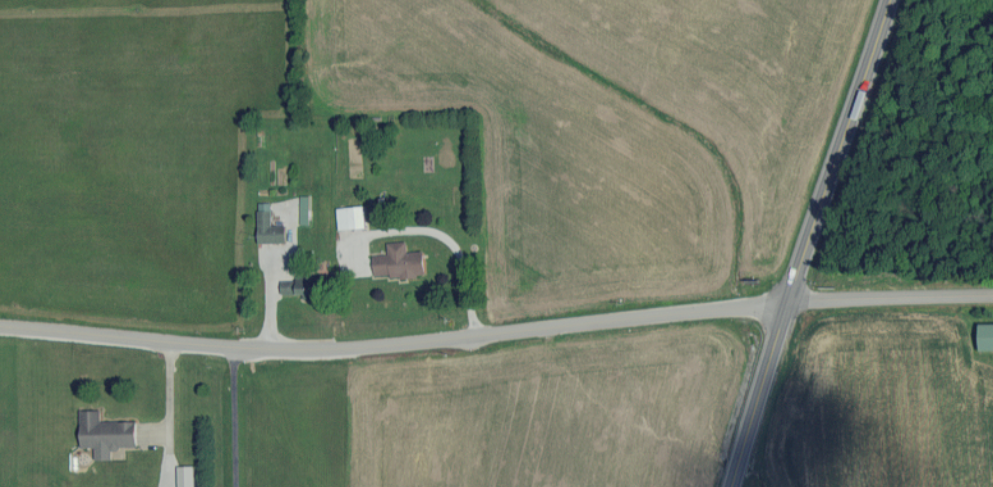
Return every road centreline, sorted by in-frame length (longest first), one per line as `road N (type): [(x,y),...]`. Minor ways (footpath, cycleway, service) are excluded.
road 1 (residential): [(0,326),(320,348),(788,299)]
road 2 (primary): [(733,486),(886,0)]
road 3 (residential): [(788,299),(992,297)]

